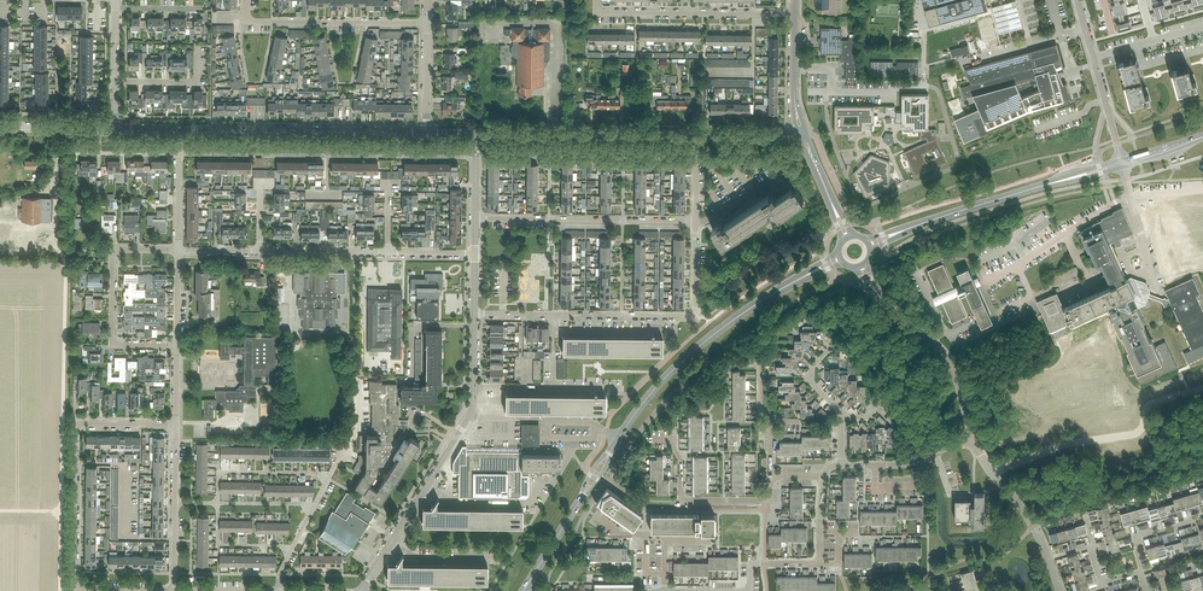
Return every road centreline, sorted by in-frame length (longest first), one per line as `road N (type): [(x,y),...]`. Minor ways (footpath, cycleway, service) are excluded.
road 1 (residential): [(88,590),(73,590),(75,425),(176,426)]
road 2 (secondary): [(804,276),(689,354),(618,439)]
road 3 (tertiary): [(427,133),(179,130)]
road 4 (residential): [(993,475),(1062,445),(1137,433),(1149,405),(1202,389)]
road 5 (residential): [(559,315),(695,316),(696,221)]
road 6 (residential): [(177,346),(112,345),(112,333),(113,250),(178,251)]
road 7 (residential): [(696,221),(475,219)]
road 8 (tertiary): [(696,136),(476,133)]
road 9 (residential): [(795,15),(596,13),(596,0)]
road 10 (residential): [(428,24),(246,22),(247,0)]
road 11 (unclassified): [(973,439),(948,361),(880,298)]
road 12 (secondary): [(904,230),(1053,183)]
road 13 (residential): [(770,500),(684,499),(674,440)]
road 14 (residential): [(218,503),(218,472),(328,478)]
road 15 (residential): [(674,332),(559,331),(559,315)]
road 16 (residential): [(426,486),(452,502),(529,502),(539,483)]
road 17 (unclassified): [(388,253),(260,251)]
road 18 (unclassified): [(178,251),(179,130)]

